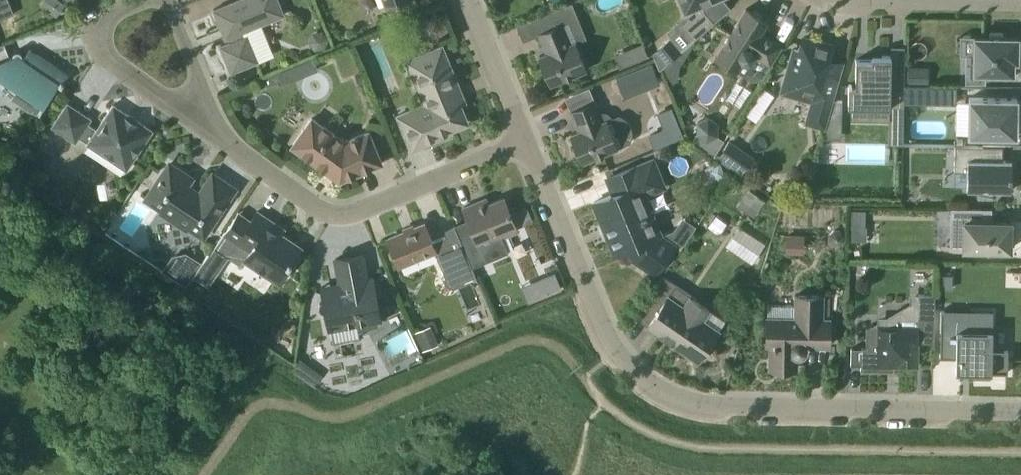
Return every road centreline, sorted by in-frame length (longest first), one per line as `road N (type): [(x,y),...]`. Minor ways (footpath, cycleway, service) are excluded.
road 1 (residential): [(1020,413),(713,411),(663,393),(622,358),(528,144)]
road 2 (residential): [(528,144),(336,213),(215,132)]
road 3 (residential): [(215,132),(108,56),(102,40),(109,21),(161,0)]
road 4 (residential): [(1020,3),(853,0)]
road 5 (residential): [(528,144),(471,0)]
road 6 (residential): [(215,132),(168,0)]

